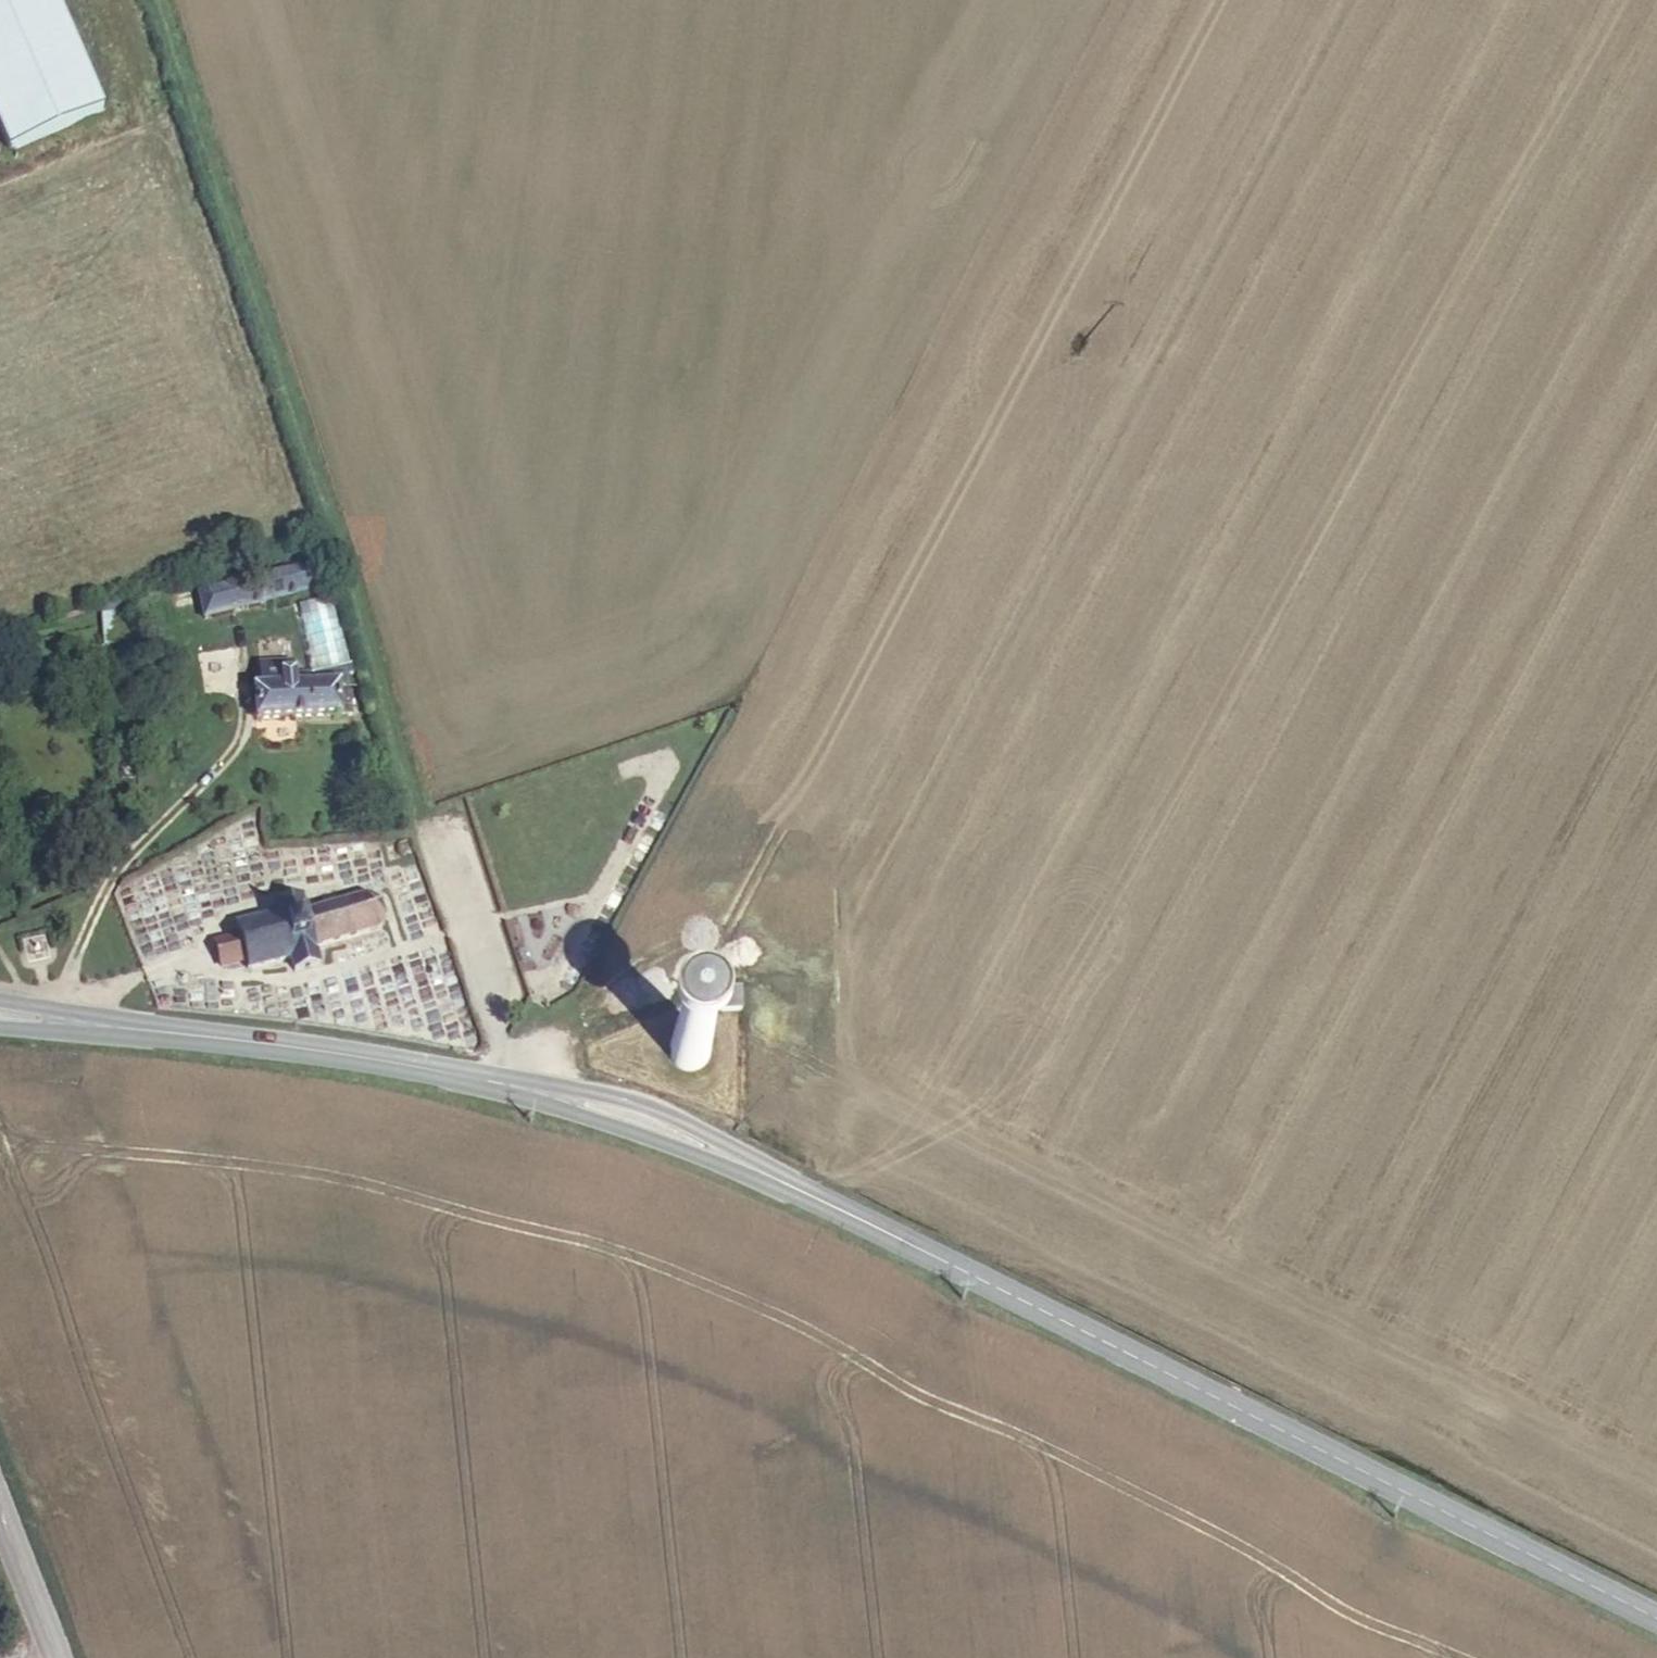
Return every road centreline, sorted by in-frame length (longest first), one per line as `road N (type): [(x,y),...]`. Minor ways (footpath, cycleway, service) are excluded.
road 1 (tertiary): [(1656,1618),(972,1270),(638,1116),(523,1083),(308,1045),(0,1012)]
road 2 (track): [(160,0),(428,836)]
road 3 (secondary): [(0,1496),(62,1657)]

